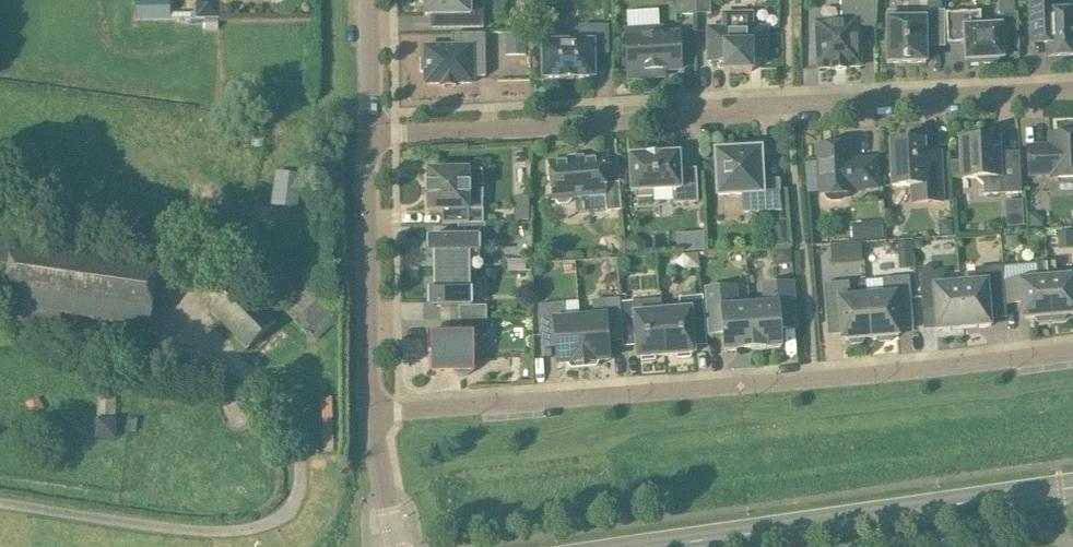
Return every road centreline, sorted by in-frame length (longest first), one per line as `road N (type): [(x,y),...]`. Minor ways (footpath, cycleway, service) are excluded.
road 1 (residential): [(372,133),(1072,90)]
road 2 (residential): [(377,415),(1072,349)]
road 3 (unclassified): [(0,504),(211,537),(277,524),(301,483),(301,433),(259,365),(188,330)]
road 4 (residential): [(664,546),(1072,488)]
road 5 (residential): [(377,415),(372,133)]
road 6 (residential): [(403,546),(377,415)]
road 7 (residential): [(372,133),(368,0)]

